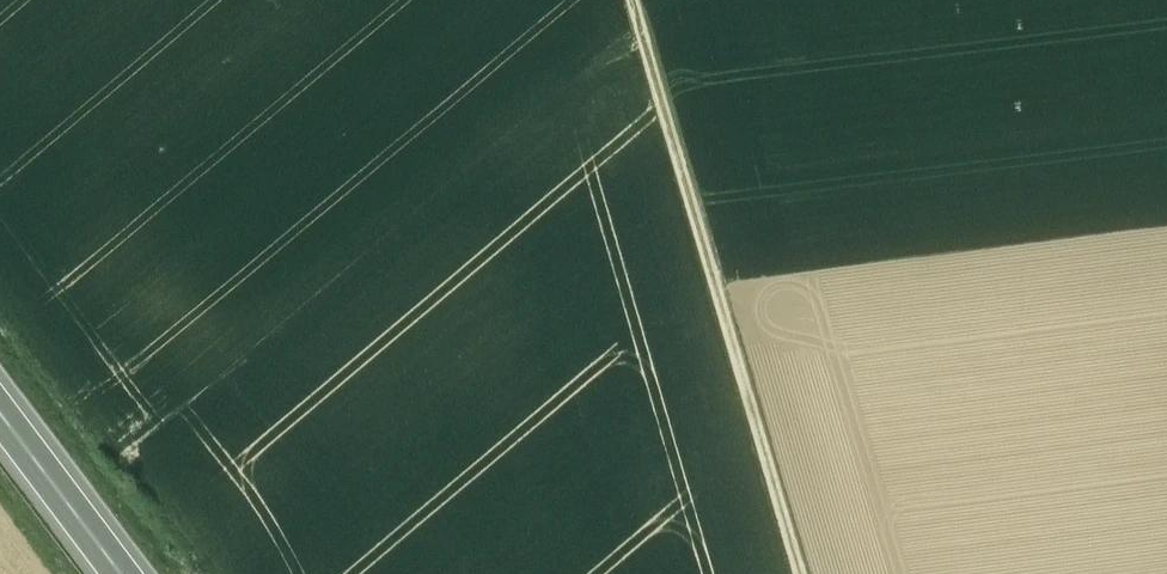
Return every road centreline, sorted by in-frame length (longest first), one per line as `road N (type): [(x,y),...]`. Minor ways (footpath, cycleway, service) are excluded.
road 1 (track): [(633,0),(800,573)]
road 2 (primary): [(128,573),(0,403)]

